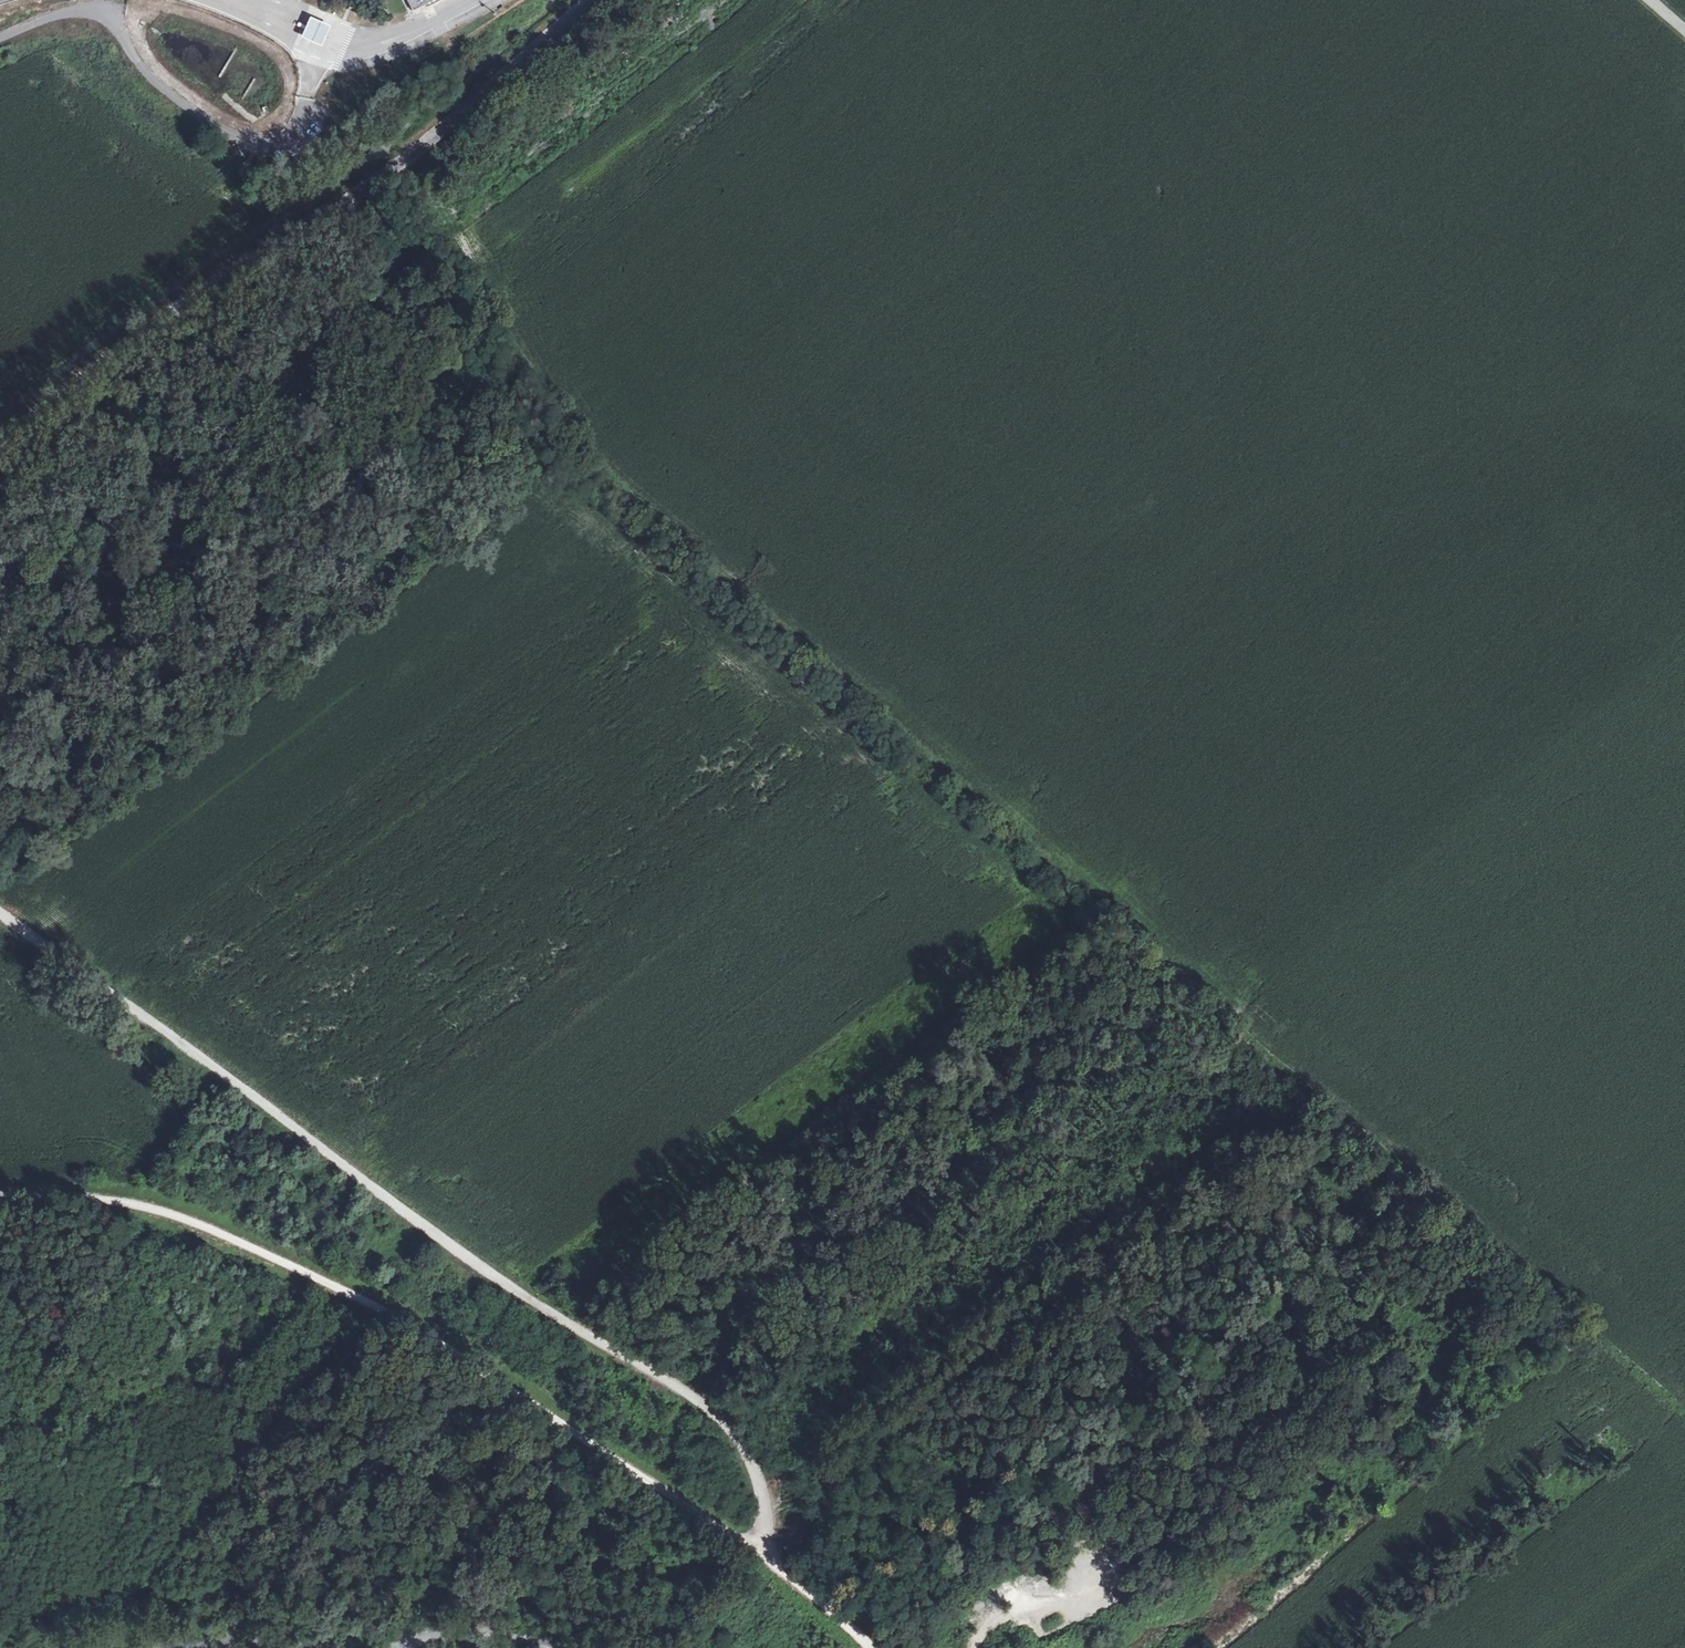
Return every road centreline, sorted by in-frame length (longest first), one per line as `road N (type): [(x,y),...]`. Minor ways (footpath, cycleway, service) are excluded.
road 1 (track): [(759,1554),(766,1527),(757,1469),(706,1406),(515,1293),(0,913)]
road 2 (unclassified): [(592,0),(291,245),(0,451)]

